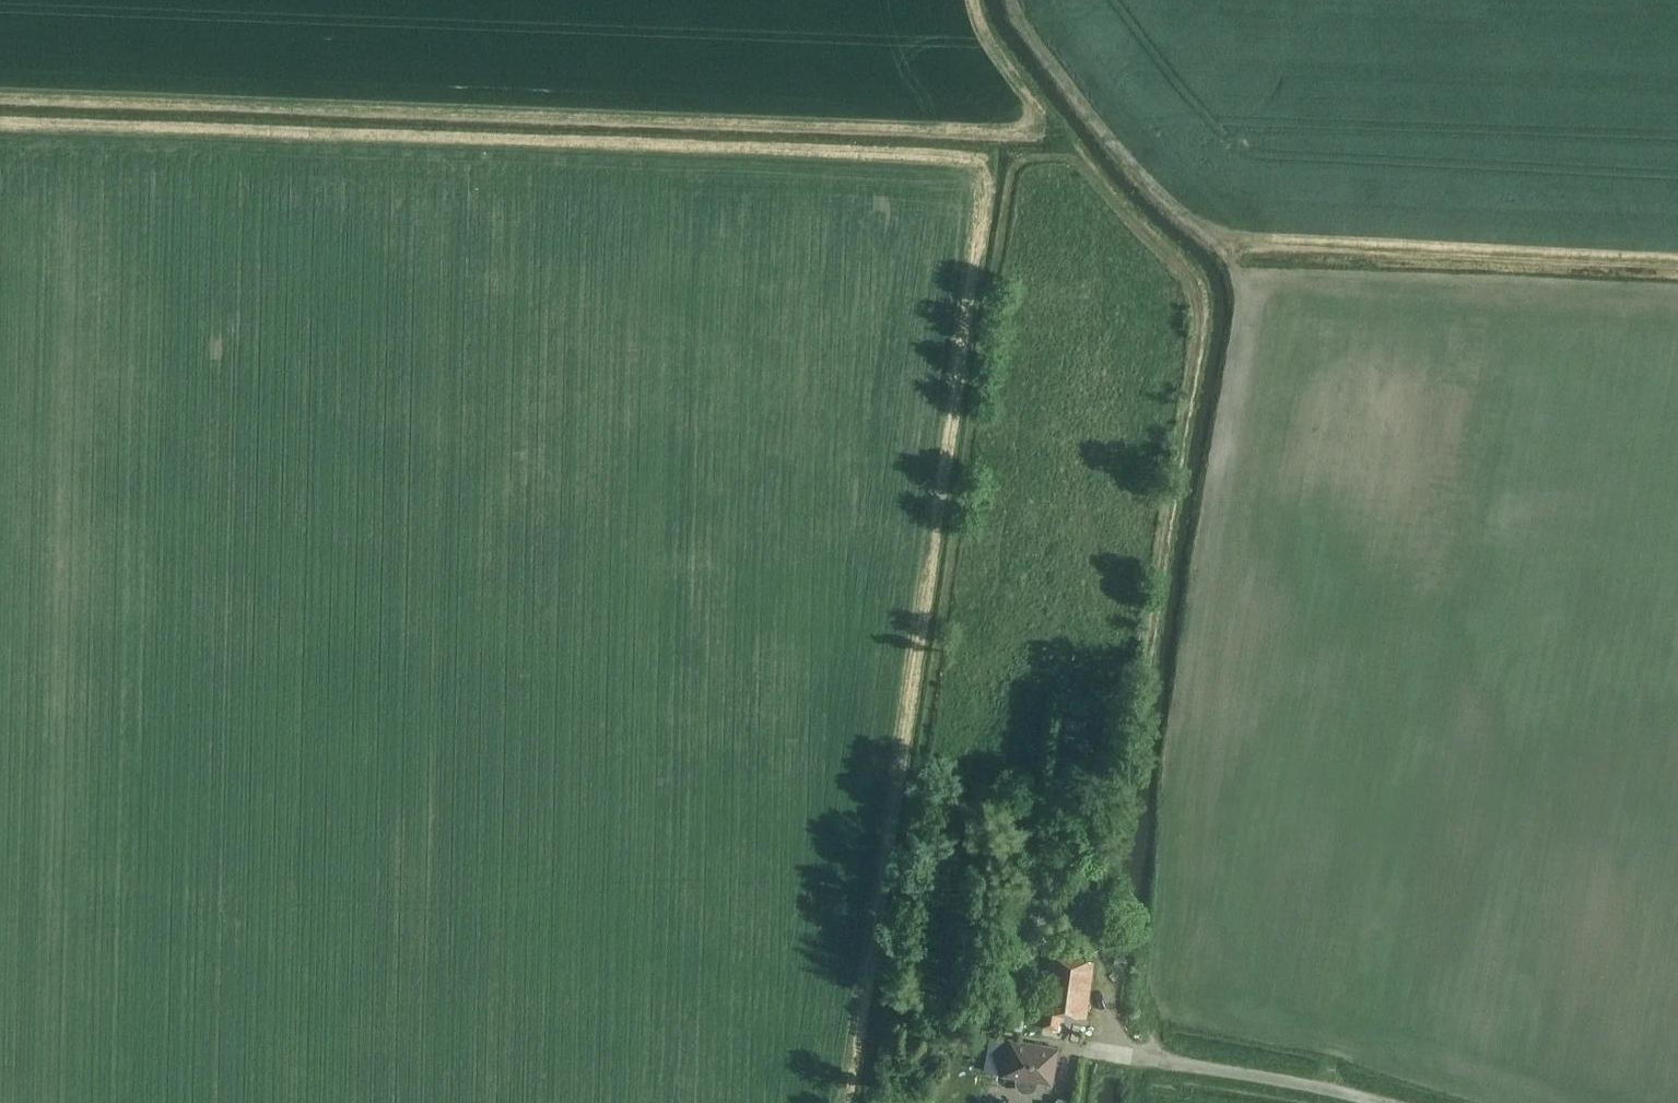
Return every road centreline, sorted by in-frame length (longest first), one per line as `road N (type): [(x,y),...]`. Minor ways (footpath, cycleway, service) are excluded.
road 1 (unclassified): [(1356,1102),(1143,1058)]

